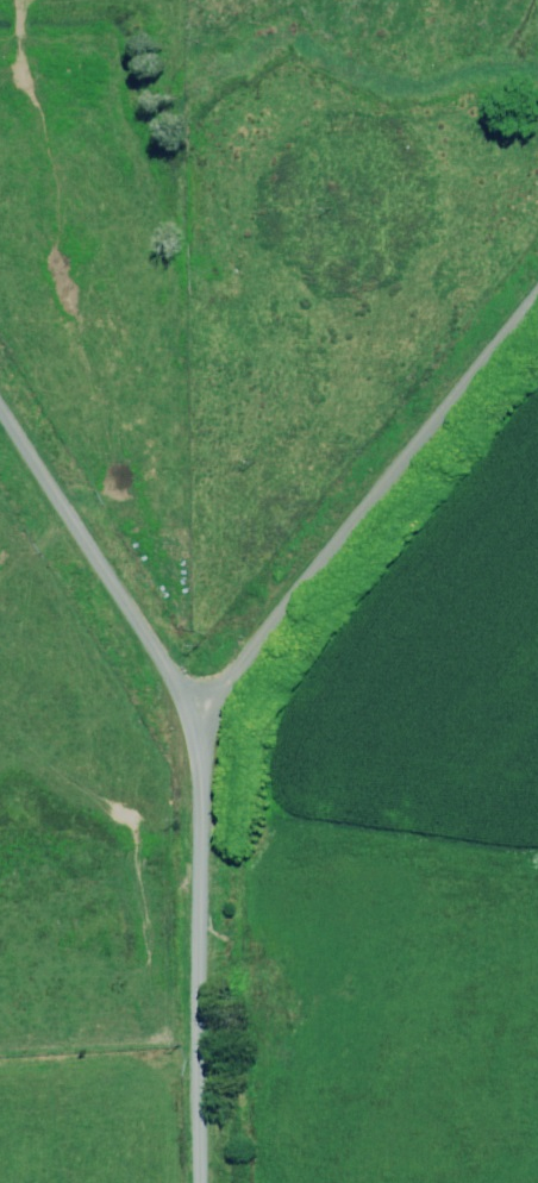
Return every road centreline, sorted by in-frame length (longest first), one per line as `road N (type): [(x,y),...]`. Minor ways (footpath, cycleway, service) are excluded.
road 1 (unclassified): [(206,739),(537,317)]
road 2 (unclassified): [(226,1182),(217,771),(206,739)]
road 3 (unclassified): [(206,739),(0,404)]

